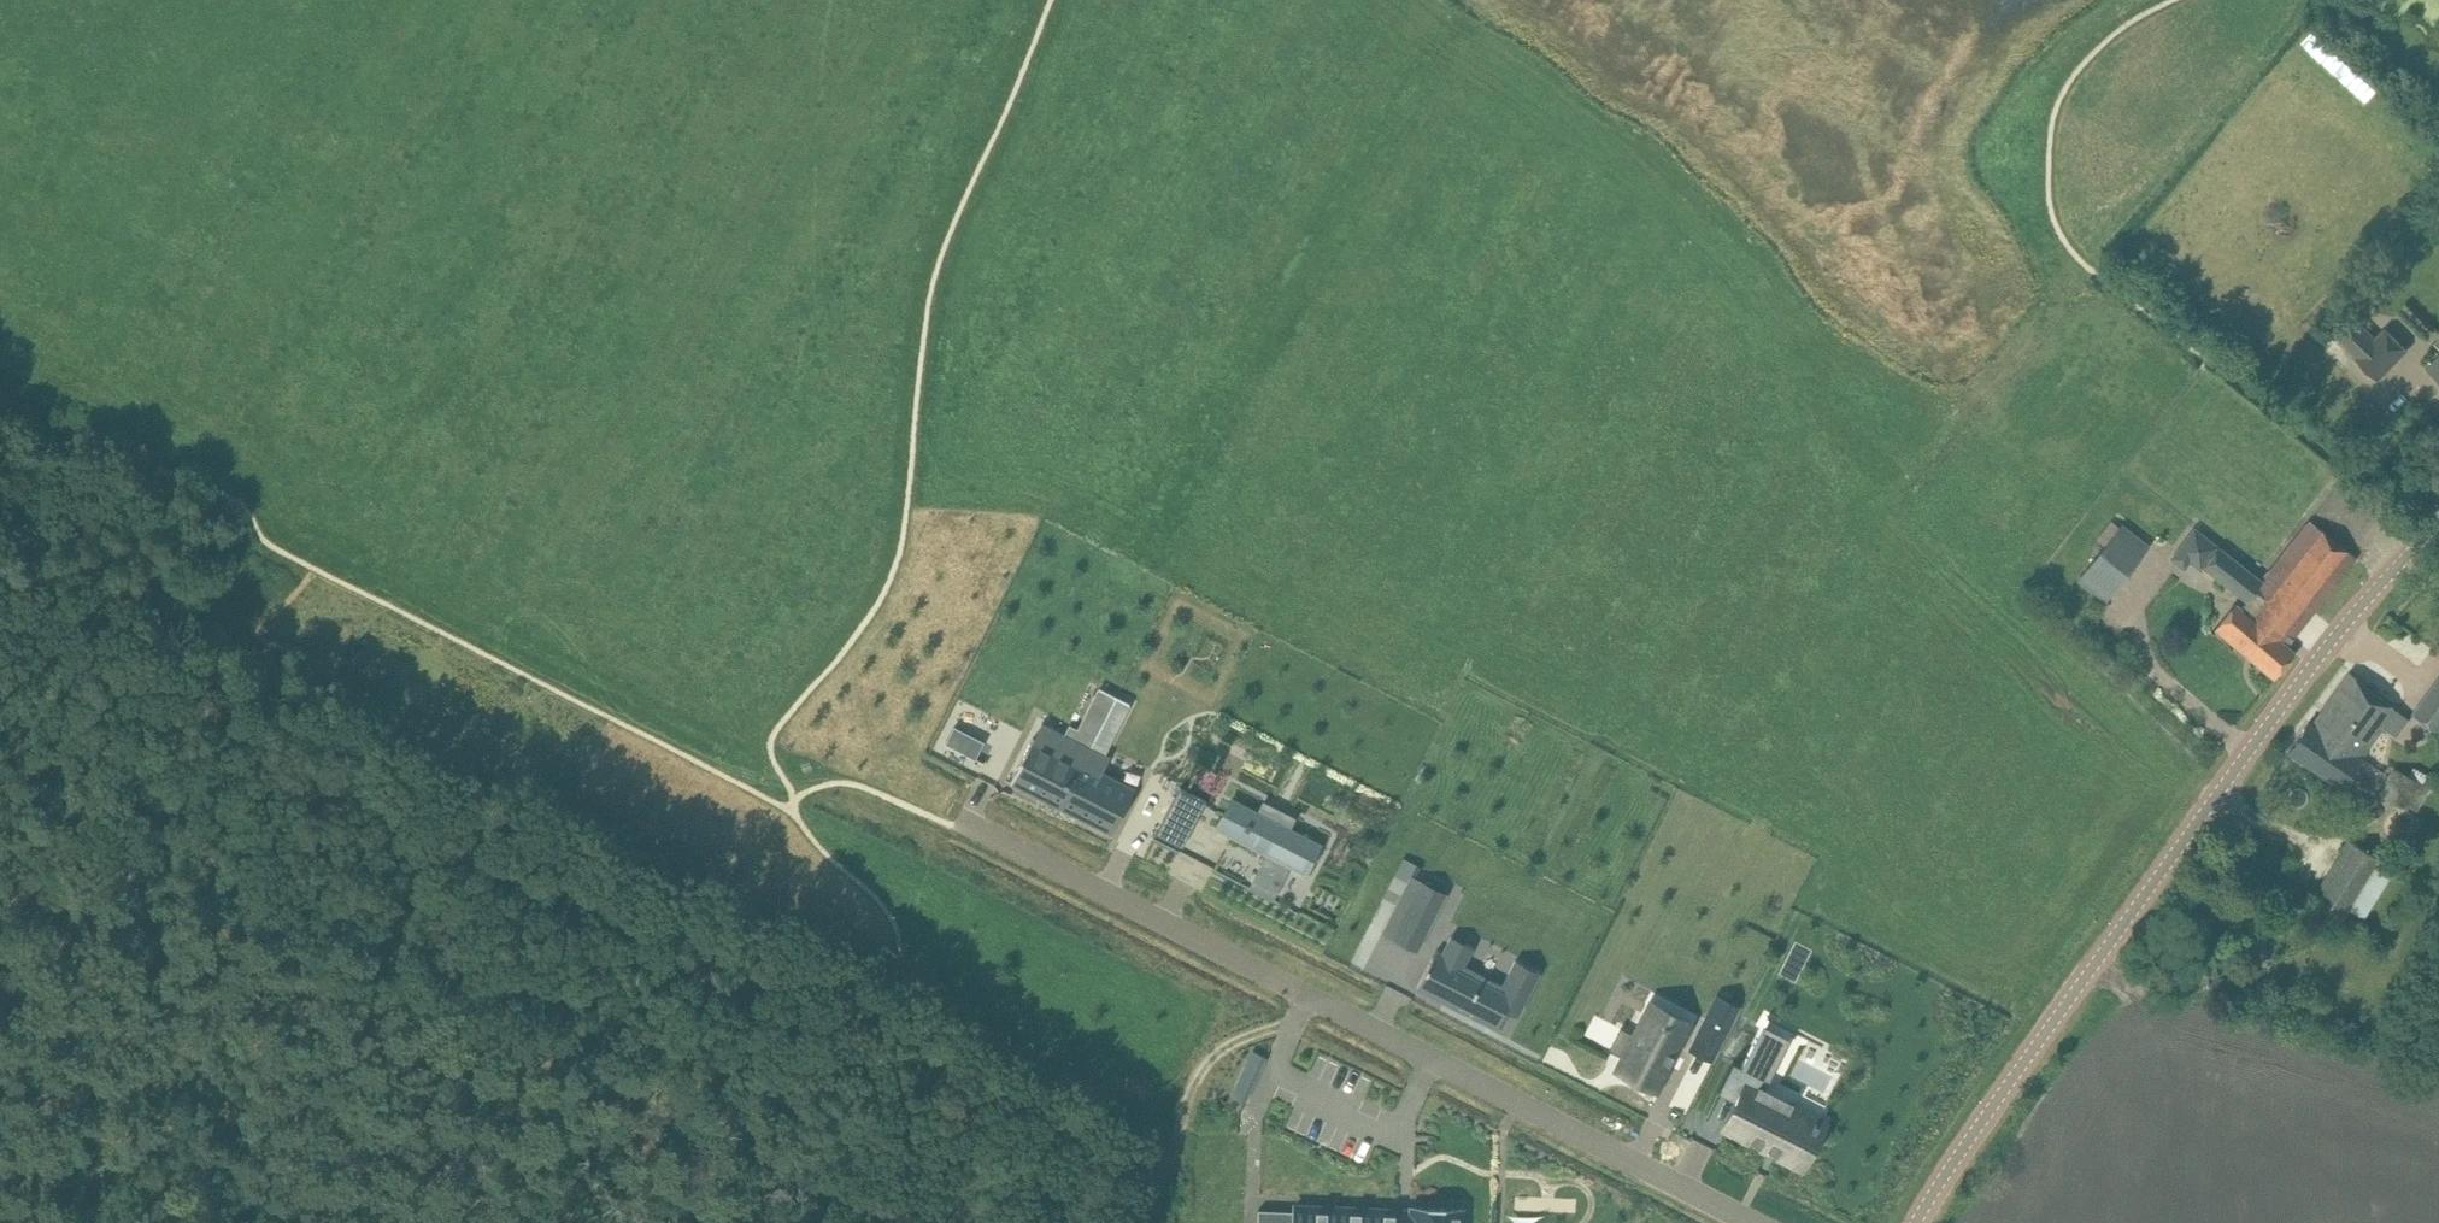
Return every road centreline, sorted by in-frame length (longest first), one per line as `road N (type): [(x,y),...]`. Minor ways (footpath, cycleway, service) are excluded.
road 1 (residential): [(972,824),(1749,1222)]
road 2 (unclassified): [(1917,1222),(2317,661),(2438,524)]

